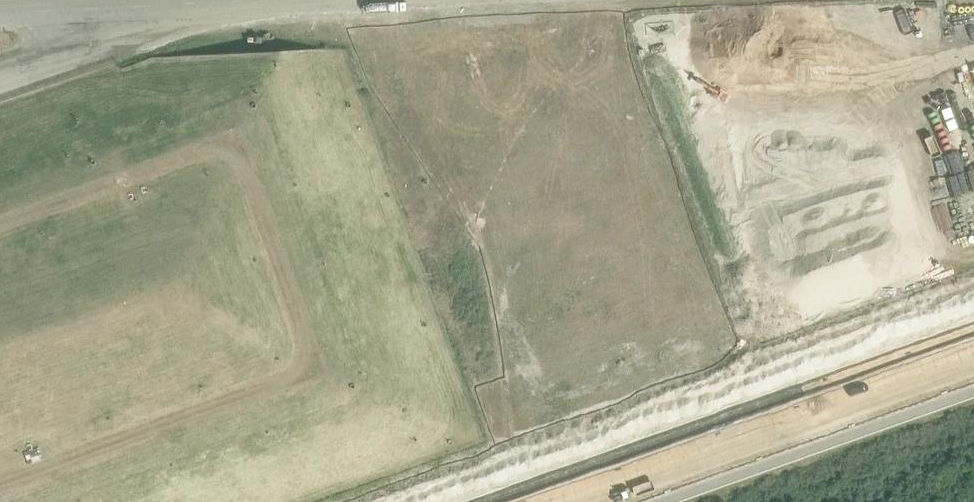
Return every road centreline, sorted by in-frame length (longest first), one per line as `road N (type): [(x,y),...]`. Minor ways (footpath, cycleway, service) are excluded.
road 1 (track): [(0,480),(314,368),(241,162),(212,148)]
road 2 (unclassified): [(633,501),(973,383)]
road 3 (unclassified): [(232,0),(0,8)]
road 4 (track): [(212,148),(0,224)]

